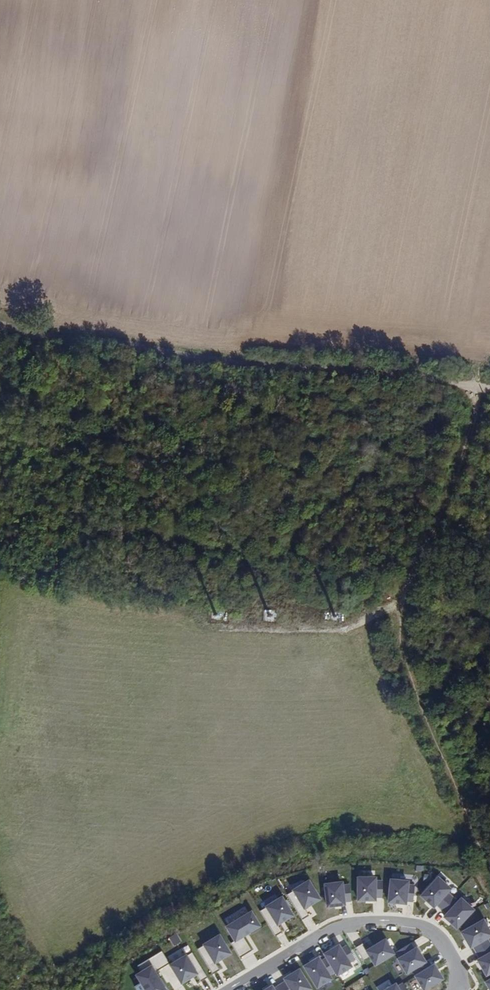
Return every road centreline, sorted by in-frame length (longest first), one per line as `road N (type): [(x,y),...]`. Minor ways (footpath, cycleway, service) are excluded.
road 1 (track): [(489,866),(463,820),(400,636),(405,583),(482,419),(476,389)]
road 2 (track): [(0,340),(489,389)]
road 3 (residential): [(459,989),(444,939),(425,925),(393,920),(337,926),(229,989)]

